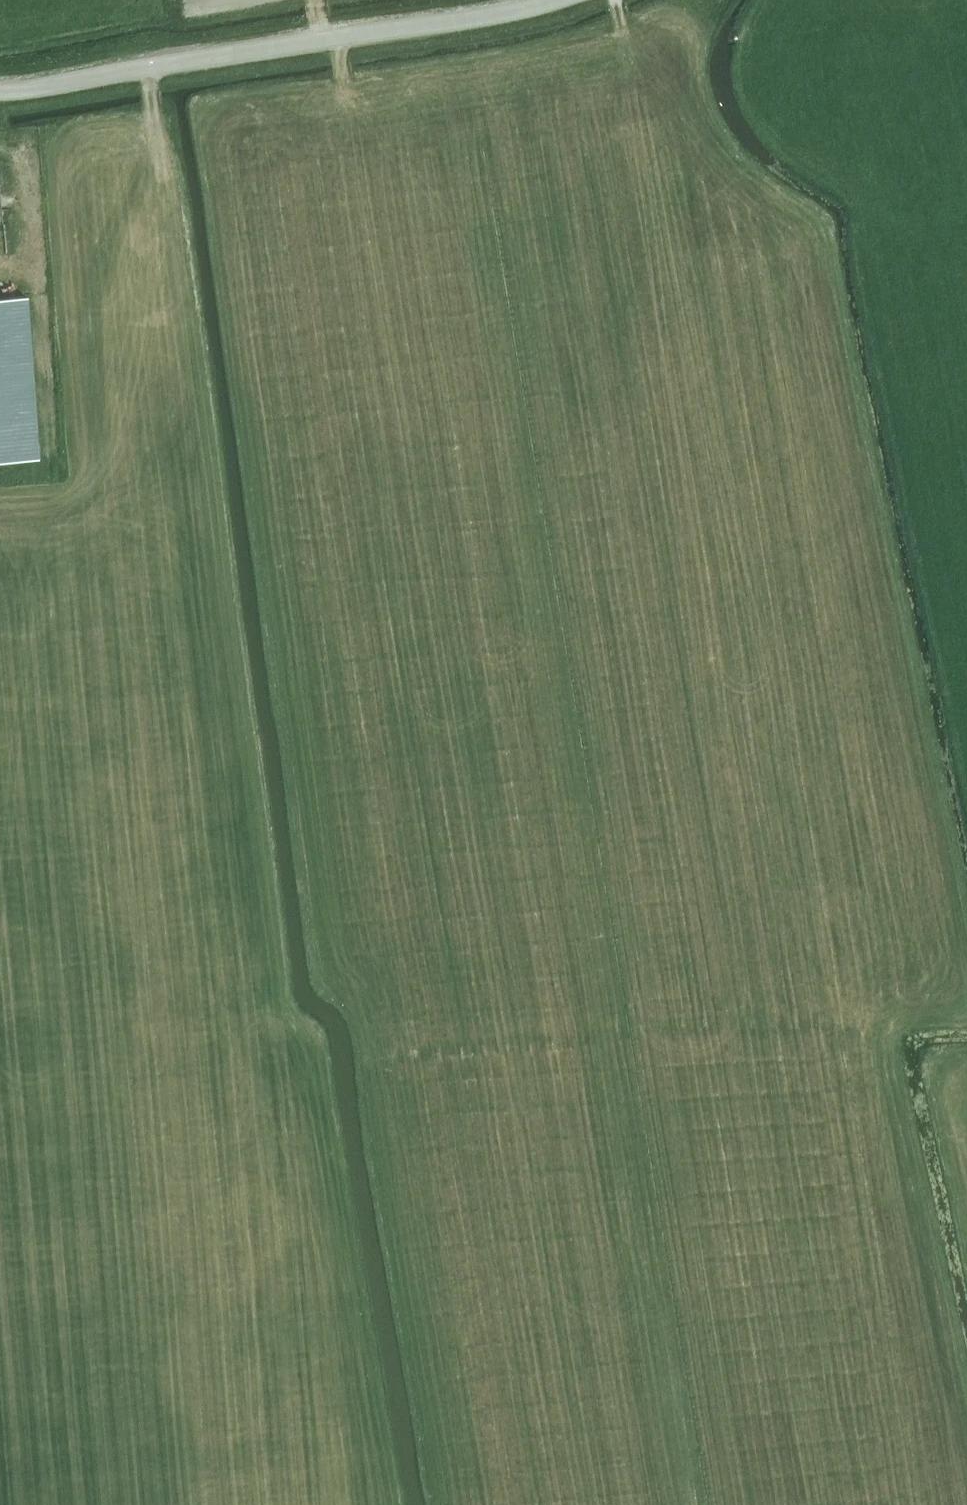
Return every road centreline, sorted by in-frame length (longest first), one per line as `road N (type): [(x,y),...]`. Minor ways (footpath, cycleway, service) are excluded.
road 1 (unclassified): [(548,0),(0,89)]

